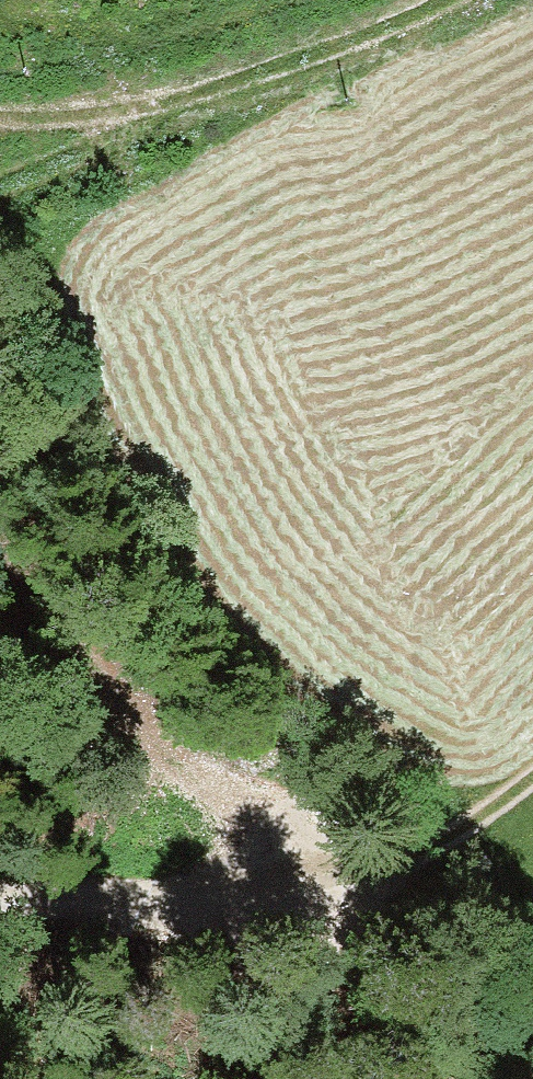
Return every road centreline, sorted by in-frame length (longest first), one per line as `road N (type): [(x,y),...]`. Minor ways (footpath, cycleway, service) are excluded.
road 1 (track): [(0,900),(347,906),(532,772)]
road 2 (track): [(0,558),(63,619),(150,731),(347,906)]
road 3 (track): [(0,107),(88,117),(269,72),(446,0)]
road 4 (track): [(0,184),(218,85)]

